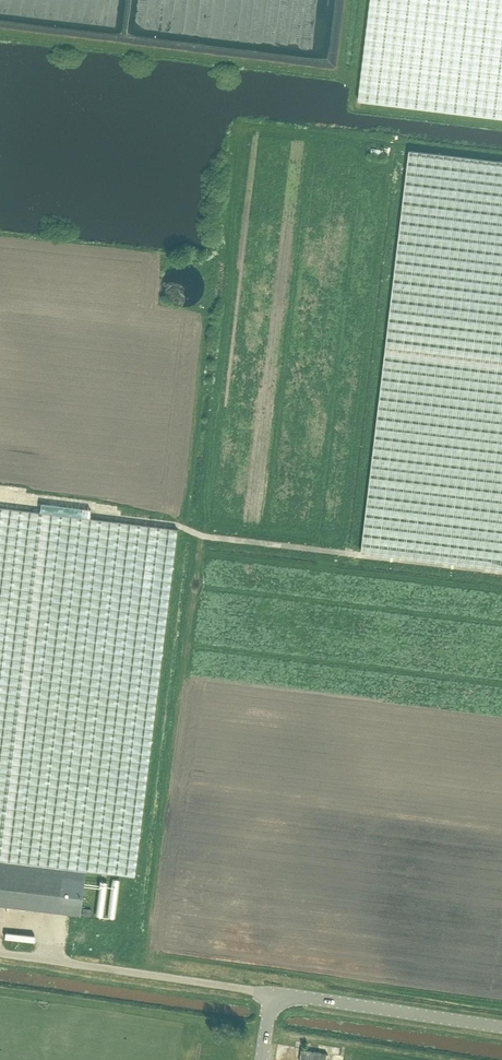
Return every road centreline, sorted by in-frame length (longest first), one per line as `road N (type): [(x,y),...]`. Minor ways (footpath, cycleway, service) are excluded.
road 1 (unclassified): [(273,994),(0,953)]
road 2 (unclassified): [(273,994),(501,1026)]

